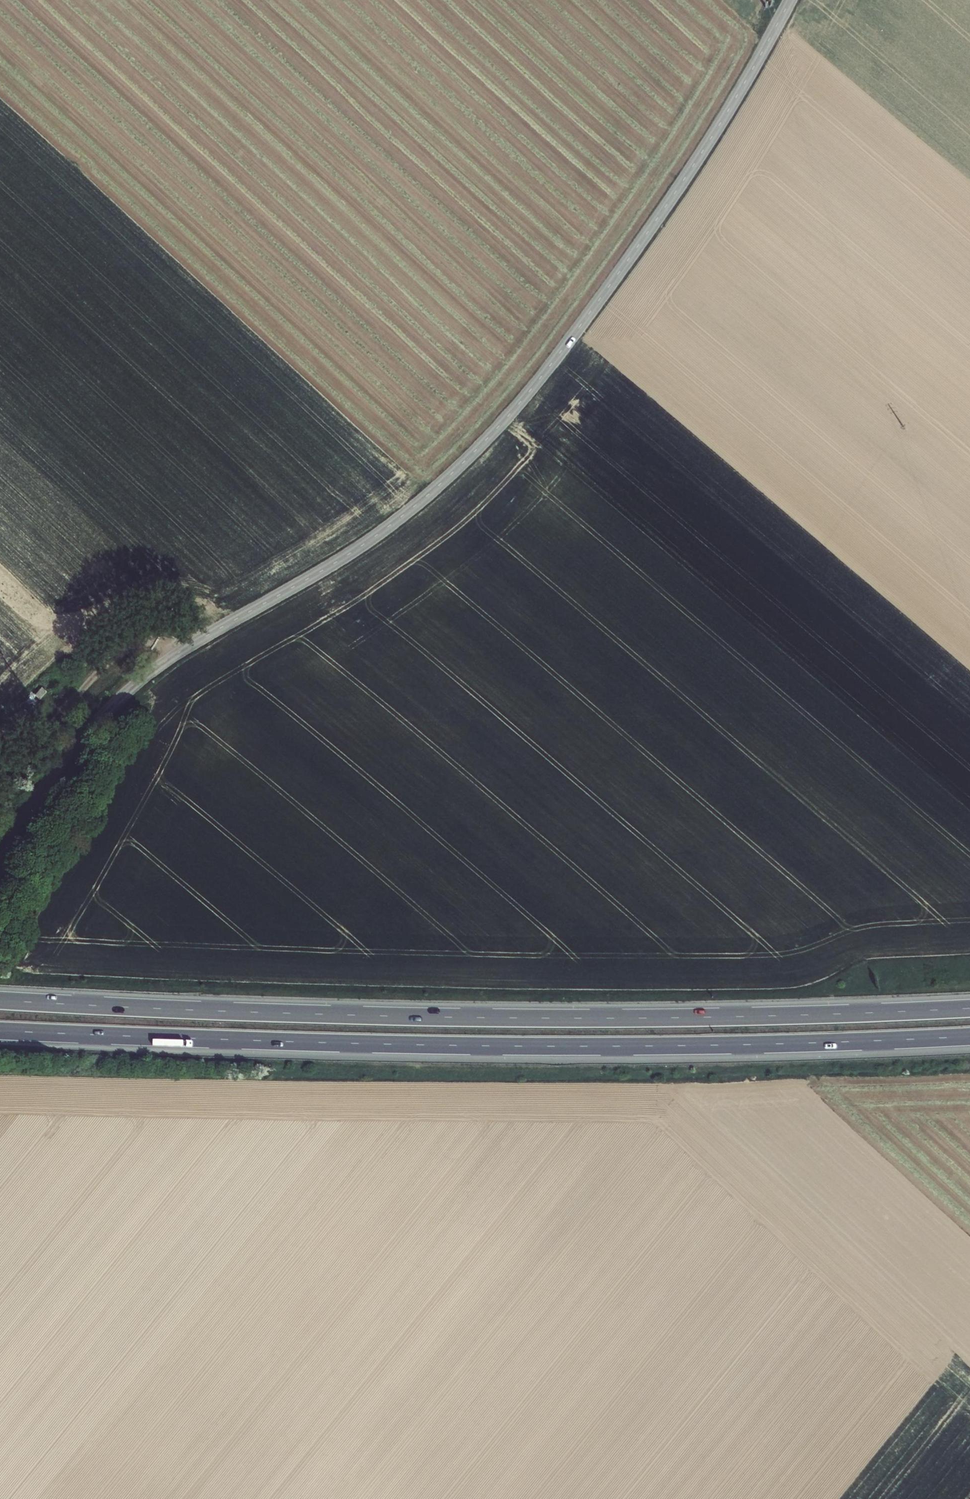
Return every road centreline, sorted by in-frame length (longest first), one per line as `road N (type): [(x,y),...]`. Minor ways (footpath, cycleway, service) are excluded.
road 1 (tertiary): [(0,857),(73,749),(135,684),(369,541),(506,418),(677,189),(790,0)]
road 2 (motorway): [(969,1009),(504,1019),(0,1001)]
road 3 (motorway): [(0,1032),(561,1049),(969,1038)]
road 4 (track): [(186,648),(143,645),(114,655),(0,785)]

